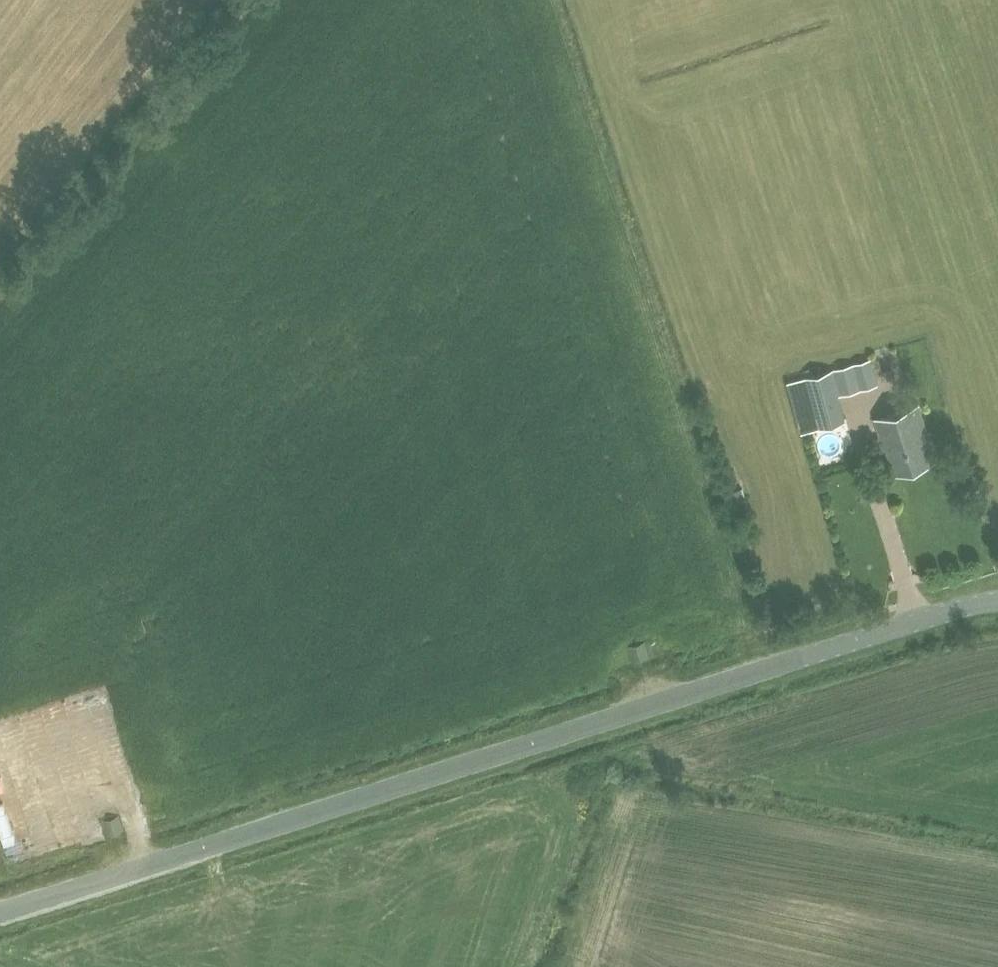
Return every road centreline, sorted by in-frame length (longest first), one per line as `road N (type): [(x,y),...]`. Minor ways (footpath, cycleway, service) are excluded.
road 1 (tertiary): [(0,913),(997,603)]

